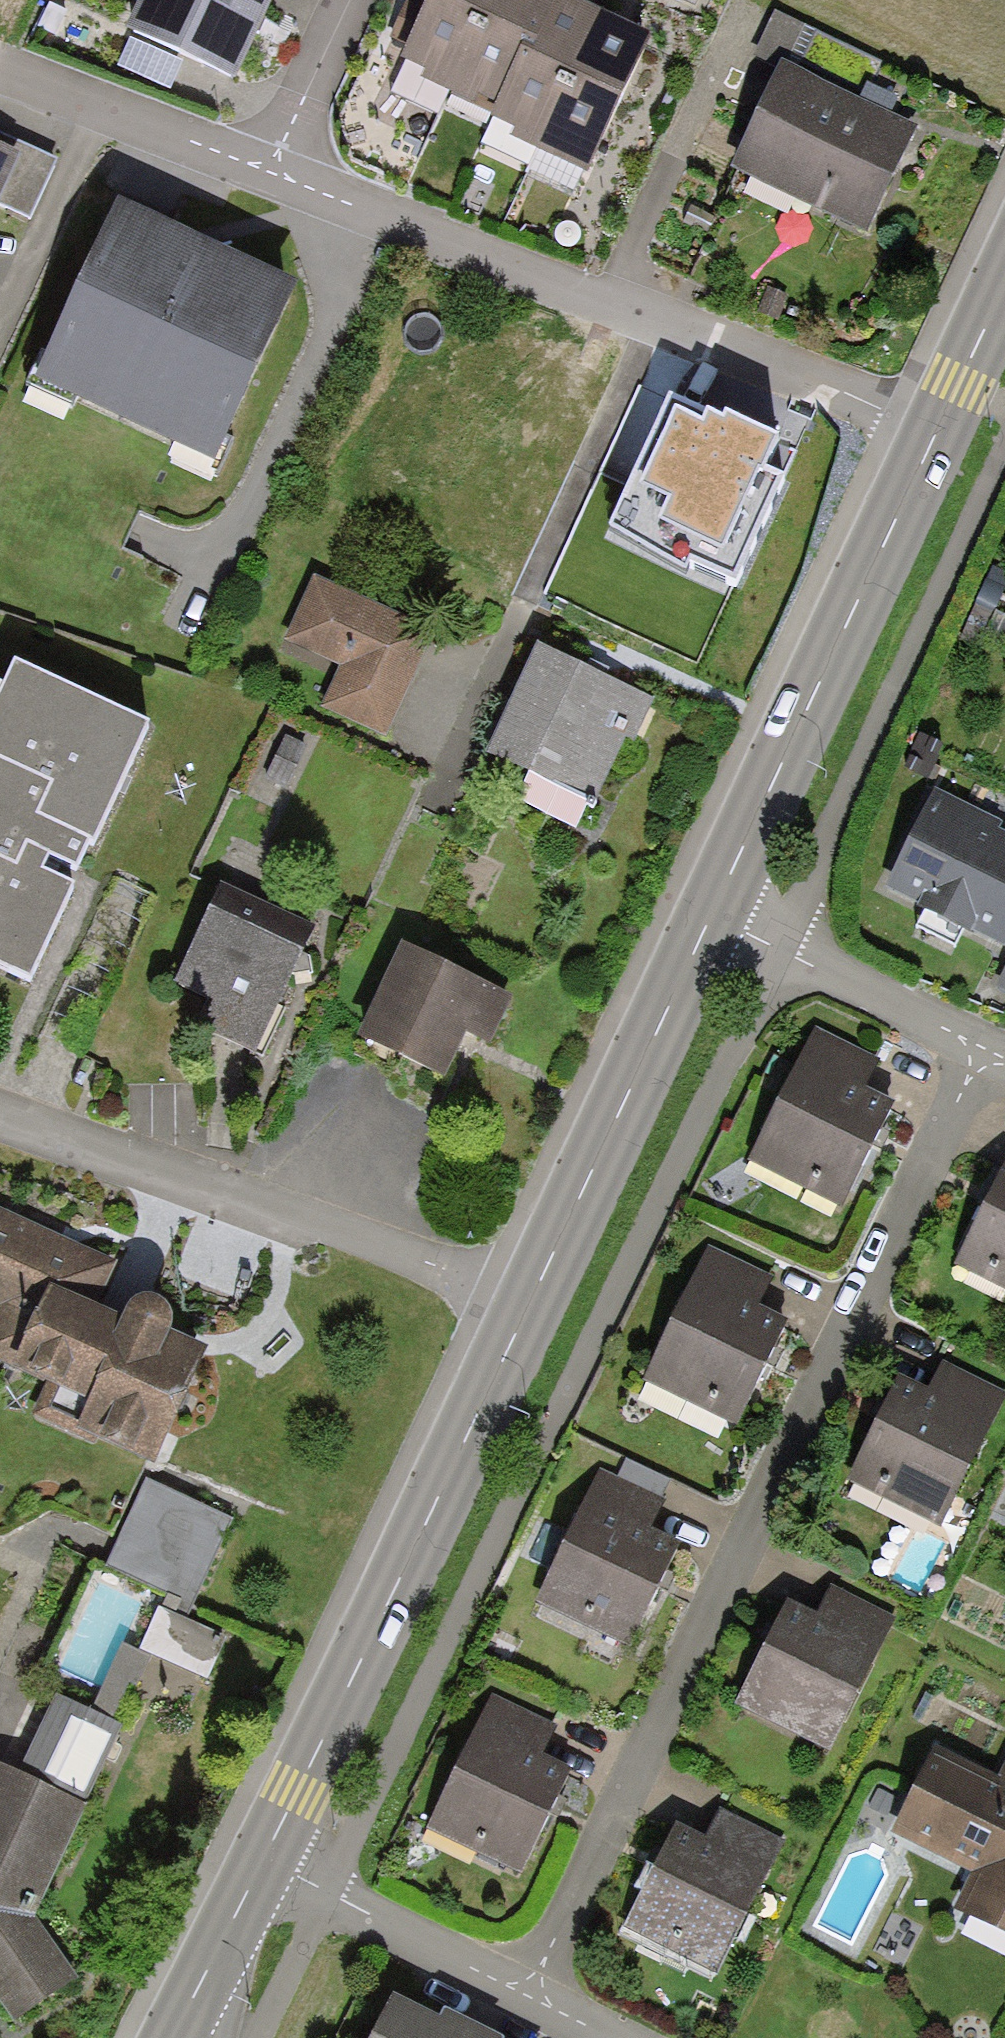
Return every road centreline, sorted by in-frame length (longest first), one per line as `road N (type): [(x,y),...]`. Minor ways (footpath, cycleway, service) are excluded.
road 1 (residential): [(527,1993),(984,1047)]
road 2 (residential): [(937,429),(273,174)]
road 3 (secondary): [(530,1304),(264,1855)]
road 4 (residential): [(530,1304),(0,1108)]
road 5 (secondary): [(937,429),(712,911)]
road 6 (secondary): [(712,911),(530,1304)]
road 7 (residential): [(984,1047),(712,911)]
road 8 (residential): [(264,1855),(527,1993)]
road 9 (residential): [(273,174),(0,79)]
road 10 (secondary): [(264,1855),(171,2037)]
road 11 (residential): [(350,0),(273,174)]
road 12 (secondary): [(1004,282),(937,429)]

